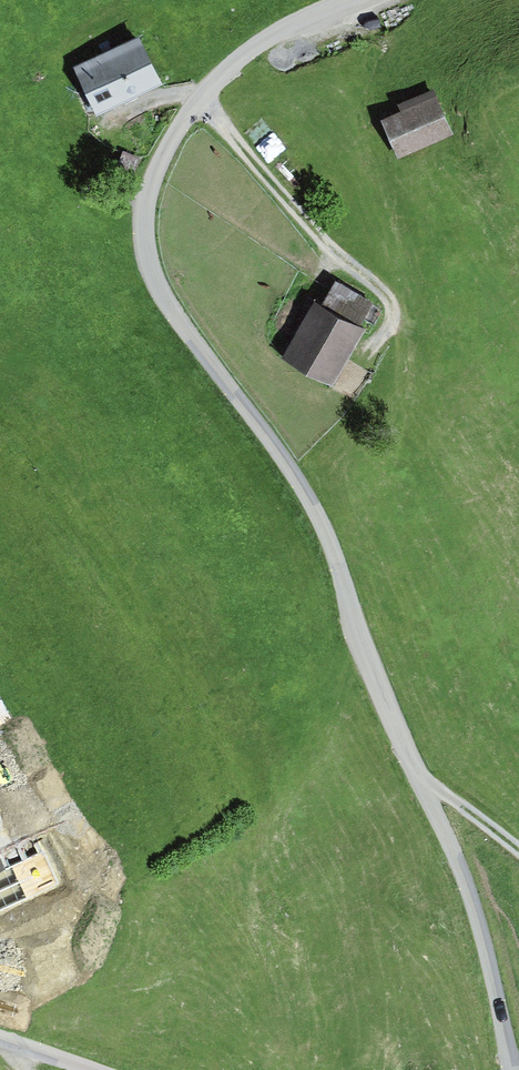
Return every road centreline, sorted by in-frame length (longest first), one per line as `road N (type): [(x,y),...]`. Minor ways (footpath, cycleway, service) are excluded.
road 1 (unclassified): [(334,0),(274,19),(166,139),(139,215),(153,286),(310,499),(375,697),(478,909),(511,1069)]
road 2 (track): [(374,353),(395,317),(393,290),(328,247),(199,102)]
road 3 (track): [(419,787),(518,871)]

